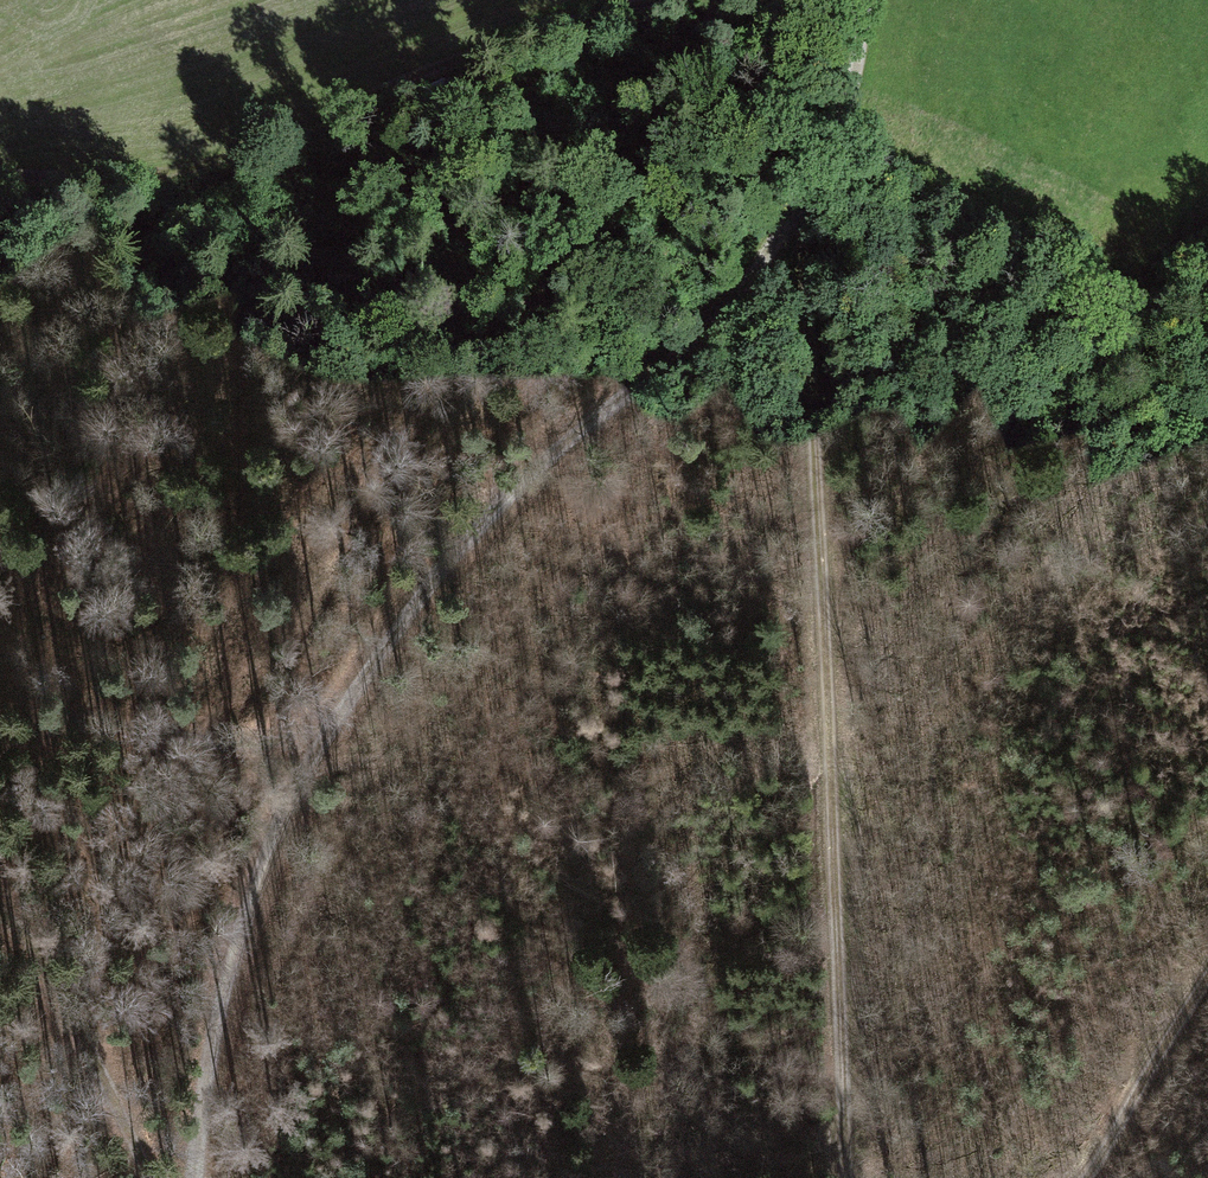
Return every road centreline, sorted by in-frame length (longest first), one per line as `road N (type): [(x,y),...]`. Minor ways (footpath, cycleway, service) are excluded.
road 1 (track): [(867,0),(859,68),(833,150),(794,214),(725,304),(517,494),(423,596),(329,739),(261,886),(218,1033),(197,1177)]
road 2 (track): [(794,214),(839,919),(843,1177)]
road 3 (track): [(0,168),(169,171),(670,0)]
road 4 (track): [(0,735),(23,723),(132,721),(231,747),(329,739)]
road 5 (track): [(162,1177),(22,920),(0,914)]
road 6 (track): [(1087,1177),(1207,986)]

